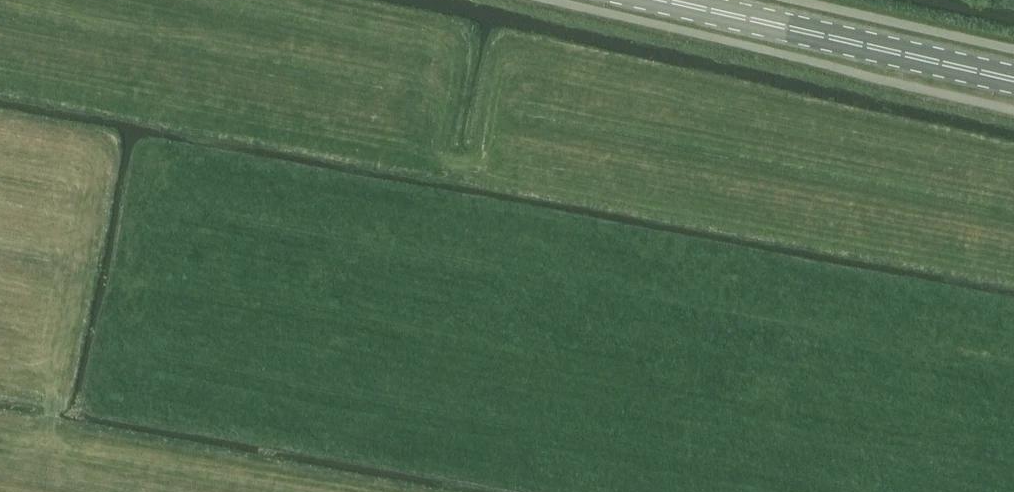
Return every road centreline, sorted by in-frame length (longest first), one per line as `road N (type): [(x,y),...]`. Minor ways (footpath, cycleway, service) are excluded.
road 1 (primary): [(1013,83),(655,0)]

